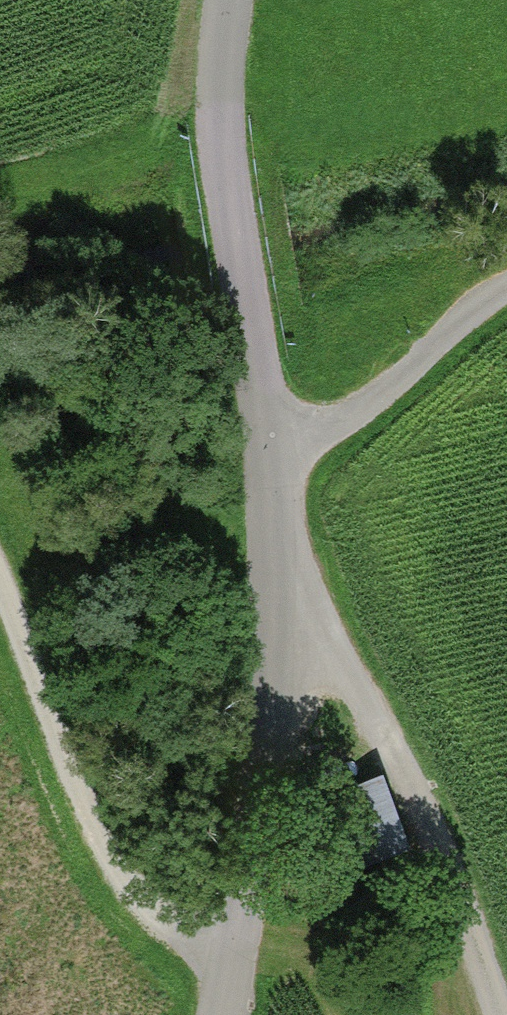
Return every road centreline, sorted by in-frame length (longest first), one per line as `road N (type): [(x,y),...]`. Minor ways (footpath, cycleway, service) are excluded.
road 1 (unclassified): [(222,1014),(286,638),(278,437),(258,385),(221,139),(233,0)]
road 2 (track): [(285,581),(357,677),(461,874),(502,1014)]
road 3 (track): [(0,551),(102,803),(145,873),(192,914),(239,930)]
road 4 (track): [(278,437),(378,398),(506,282)]

